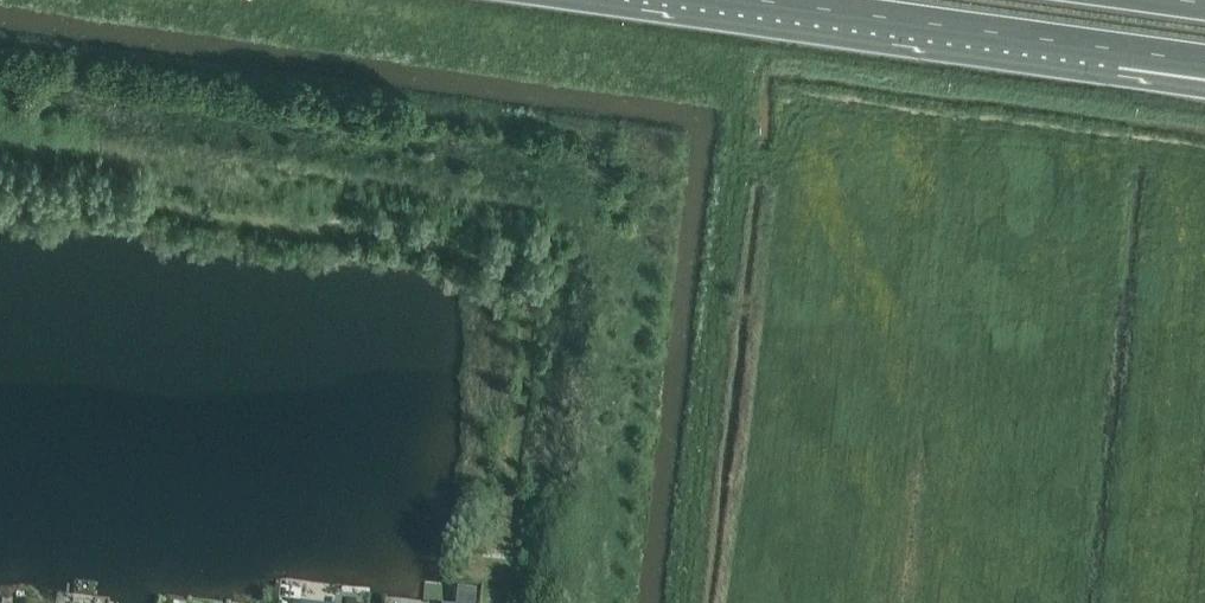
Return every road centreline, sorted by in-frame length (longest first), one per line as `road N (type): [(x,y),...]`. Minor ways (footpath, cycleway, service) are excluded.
road 1 (motorway): [(753,0),(1115,50)]

